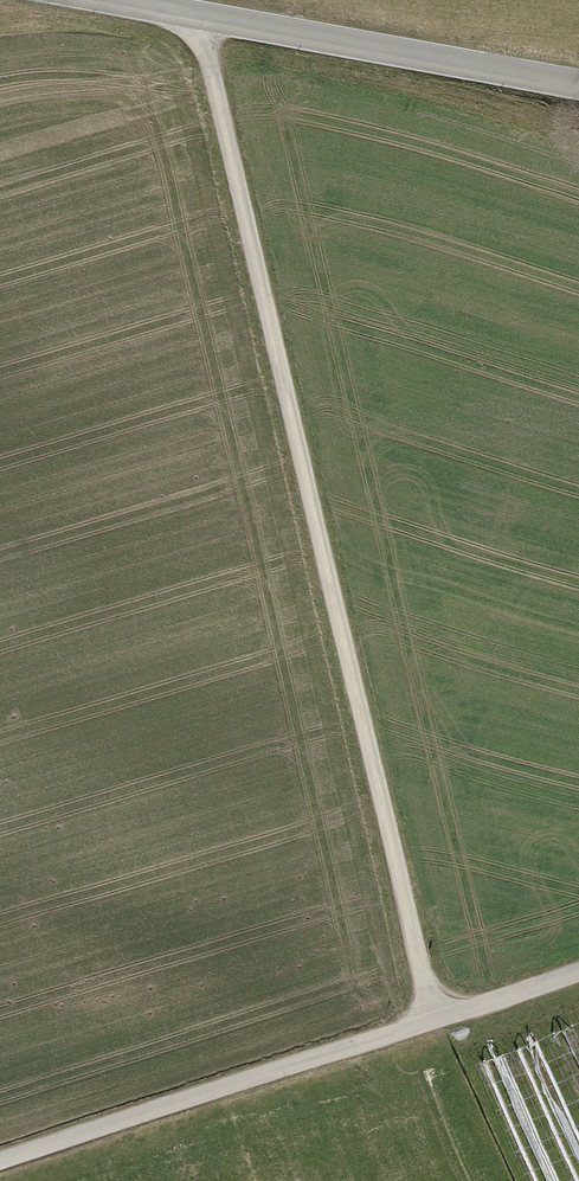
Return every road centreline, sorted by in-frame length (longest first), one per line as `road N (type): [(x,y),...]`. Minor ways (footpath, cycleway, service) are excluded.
road 1 (track): [(432,1018),(196,13)]
road 2 (unclassified): [(0,1160),(578,969)]
road 3 (tertiary): [(122,0),(578,85)]

